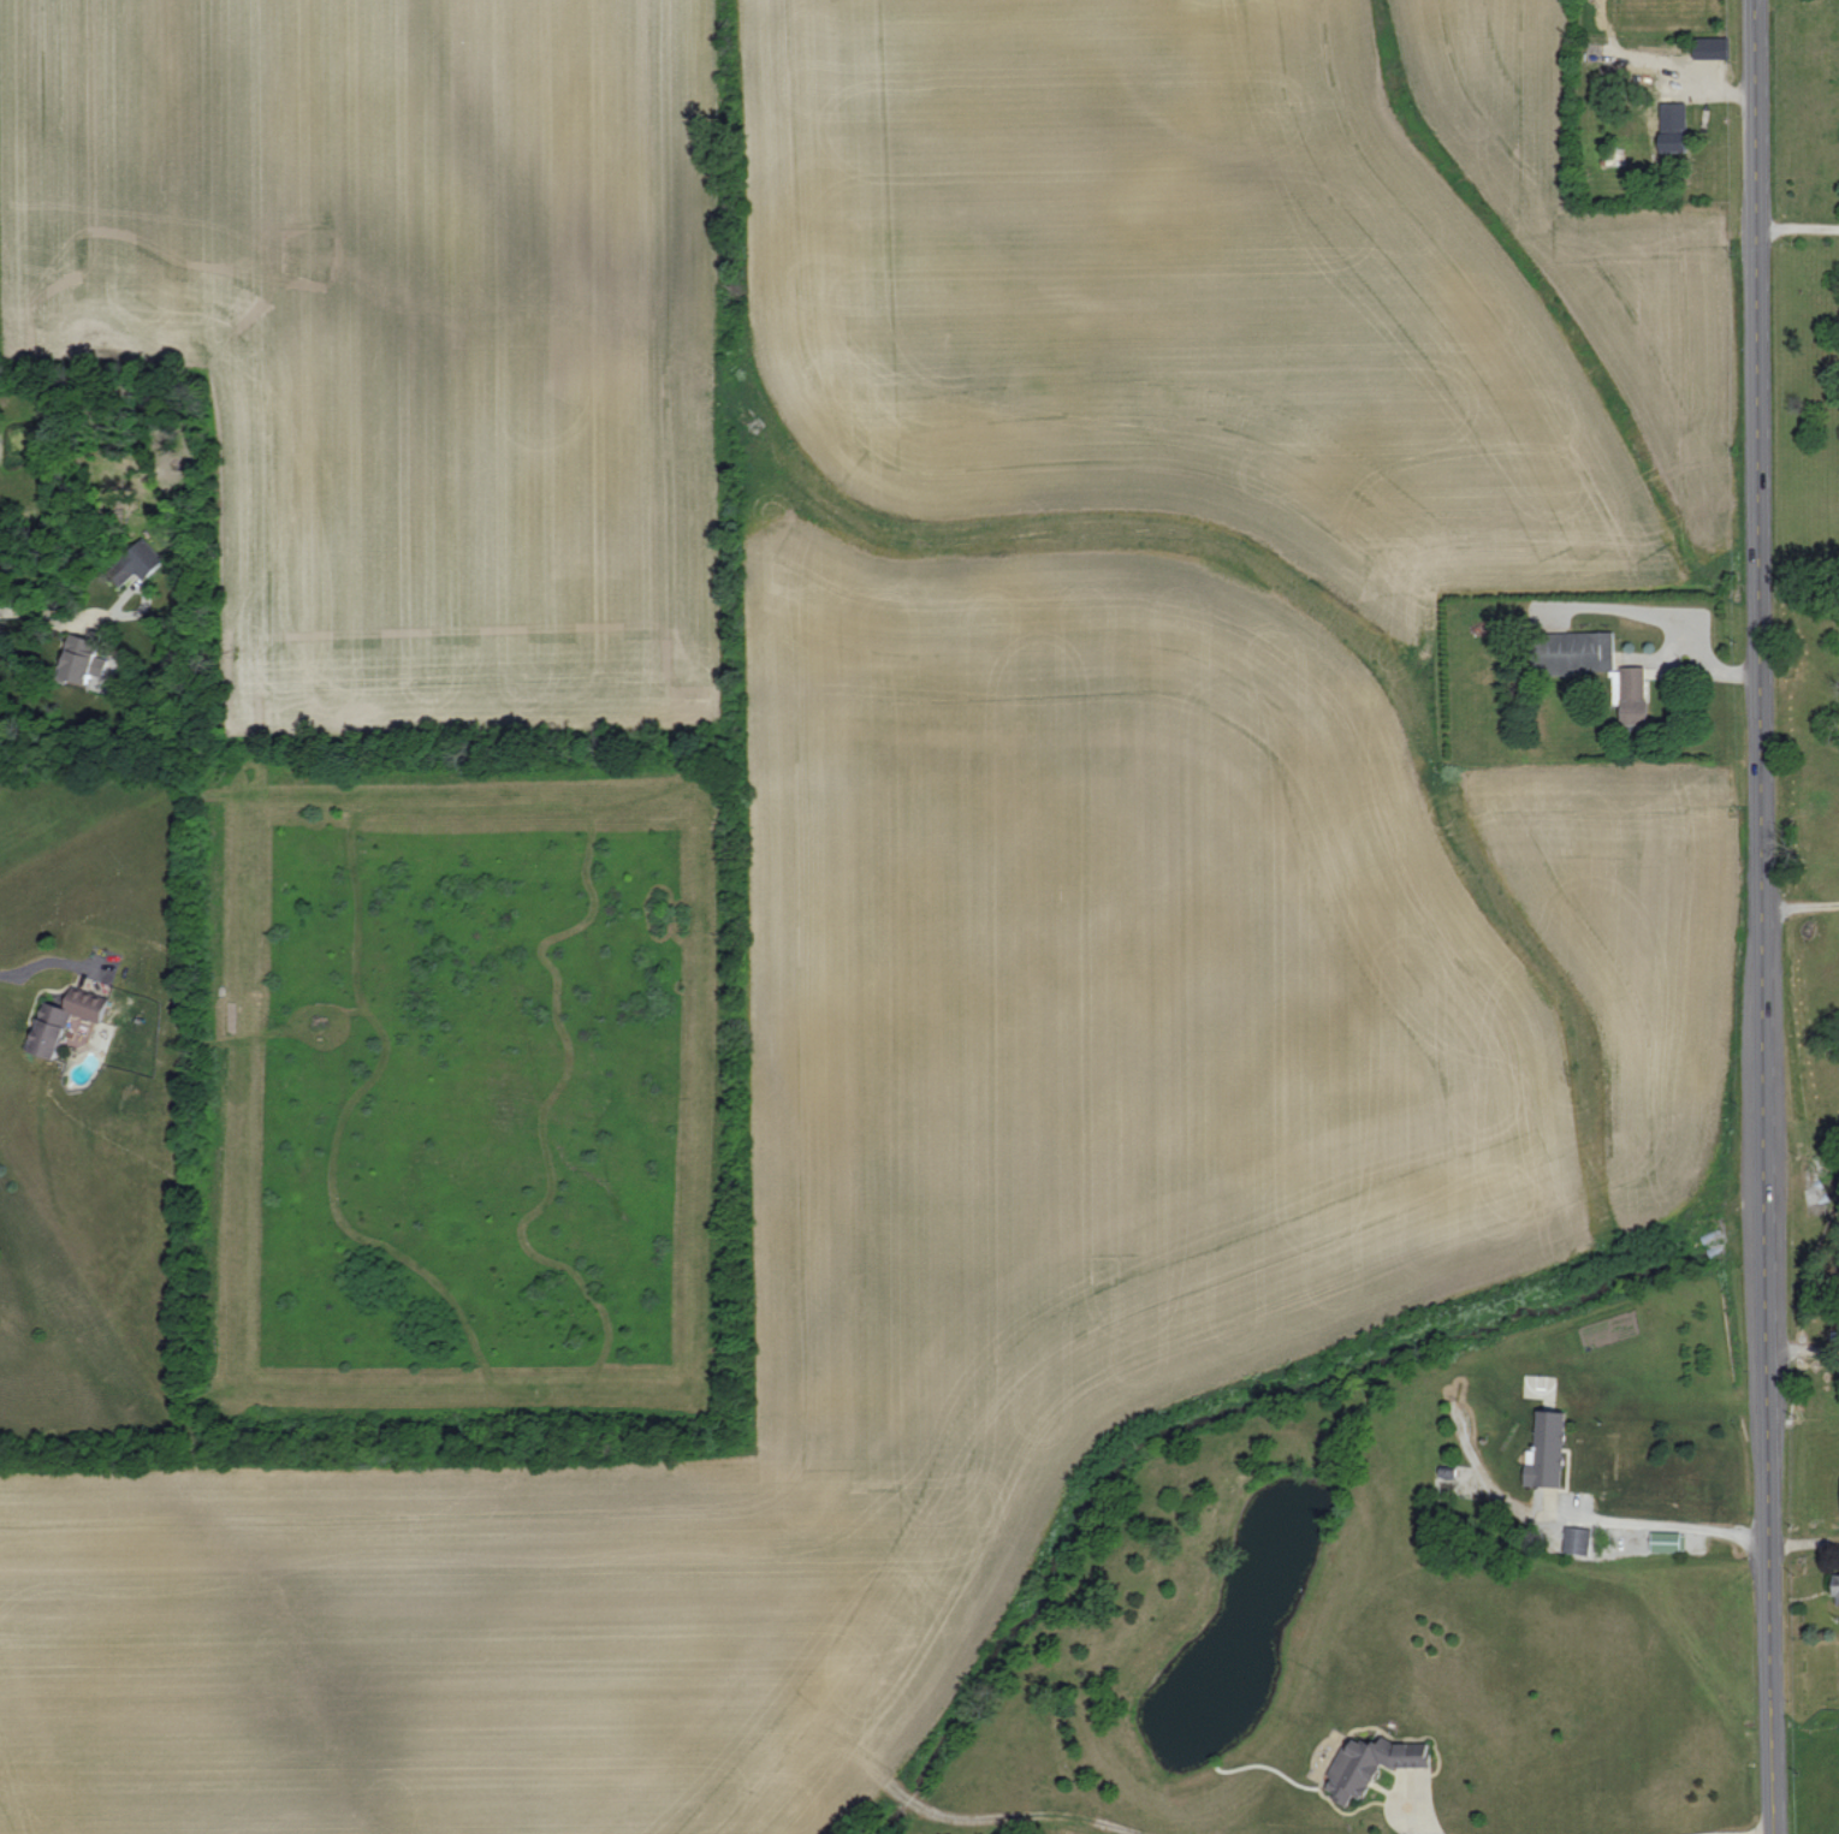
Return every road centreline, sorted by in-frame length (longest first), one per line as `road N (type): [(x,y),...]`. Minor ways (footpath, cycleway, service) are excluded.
road 1 (secondary): [(1779,1833),(1757,0)]

